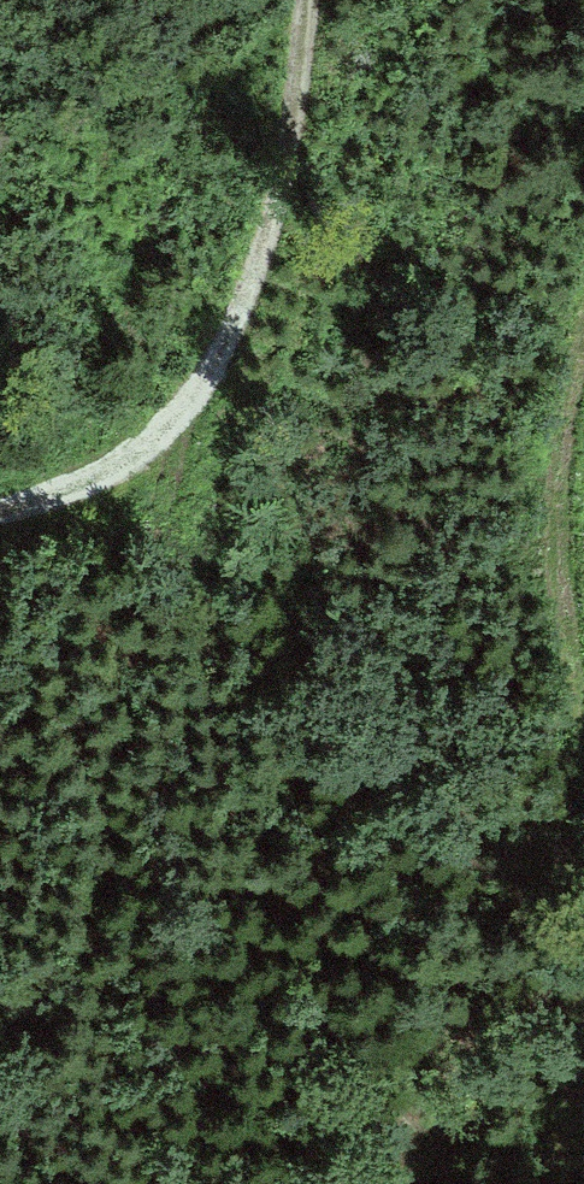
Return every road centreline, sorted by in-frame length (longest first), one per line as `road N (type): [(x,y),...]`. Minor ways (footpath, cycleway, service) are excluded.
road 1 (track): [(305,0),(288,178),(201,393),(91,476),(0,510)]
road 2 (track): [(583,390),(560,508),(583,644)]

